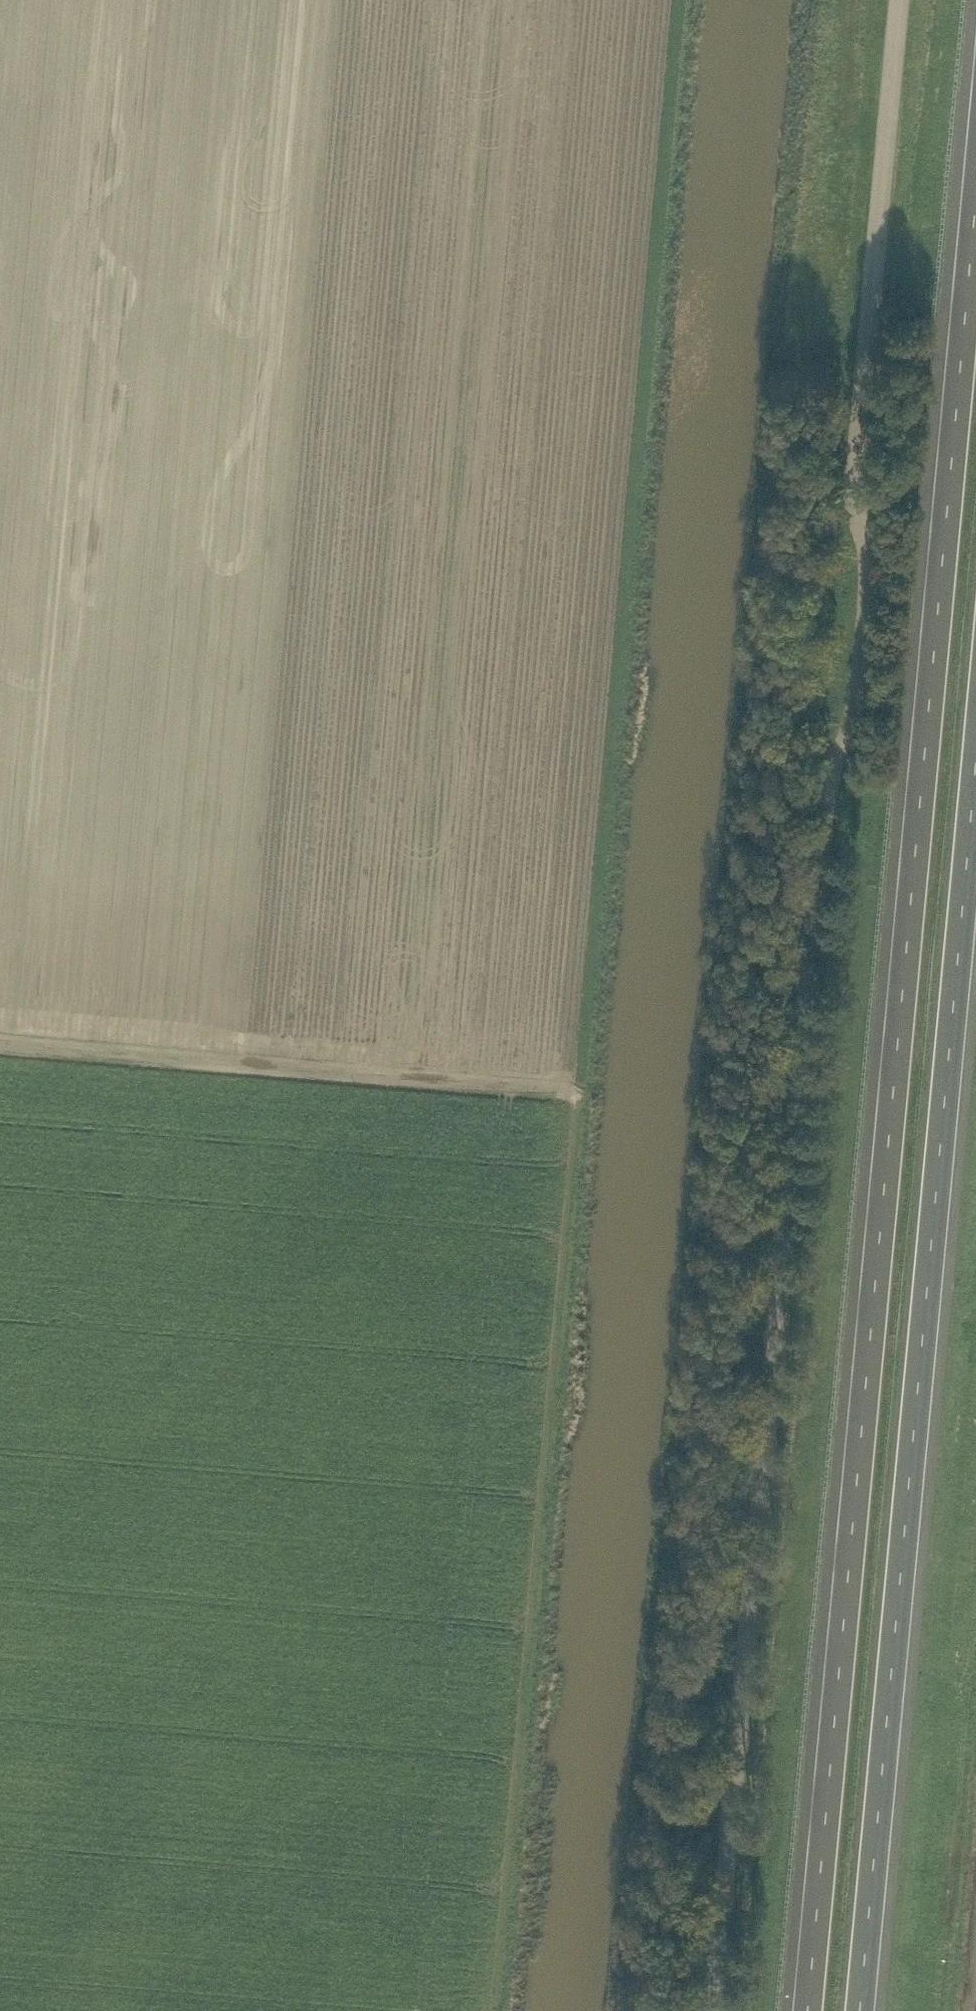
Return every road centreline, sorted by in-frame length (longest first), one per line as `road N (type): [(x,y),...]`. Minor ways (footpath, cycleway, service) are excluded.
road 1 (unclassified): [(711,2010),(820,791),(855,718),(873,552),(855,473),(896,0)]
road 2 (motorway): [(975,195),(808,2010)]
road 3 (motorway): [(859,2010),(975,760)]

